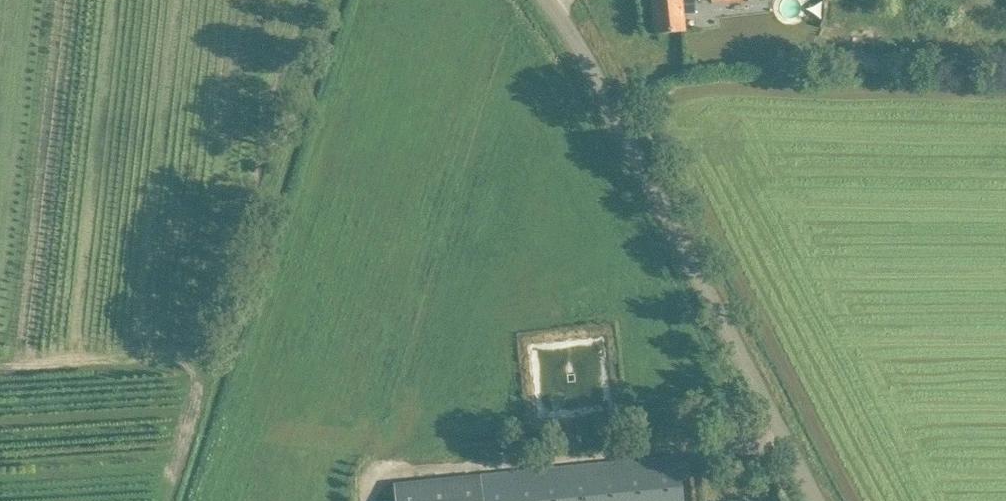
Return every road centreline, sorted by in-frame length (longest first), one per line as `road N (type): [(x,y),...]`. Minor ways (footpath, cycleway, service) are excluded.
road 1 (unclassified): [(817,500),(581,55),(543,0)]

